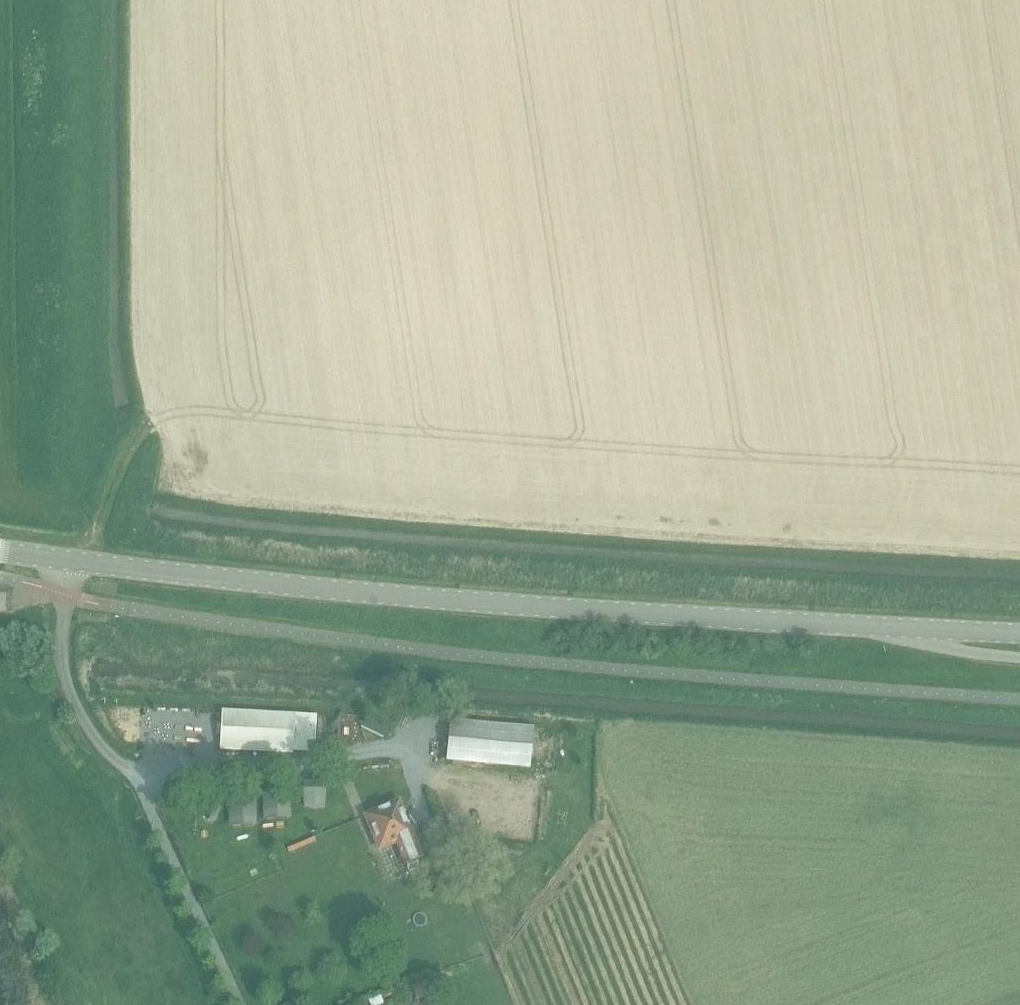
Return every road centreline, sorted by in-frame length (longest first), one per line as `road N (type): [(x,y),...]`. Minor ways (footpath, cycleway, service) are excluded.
road 1 (secondary): [(0,551),(379,597),(908,628)]

